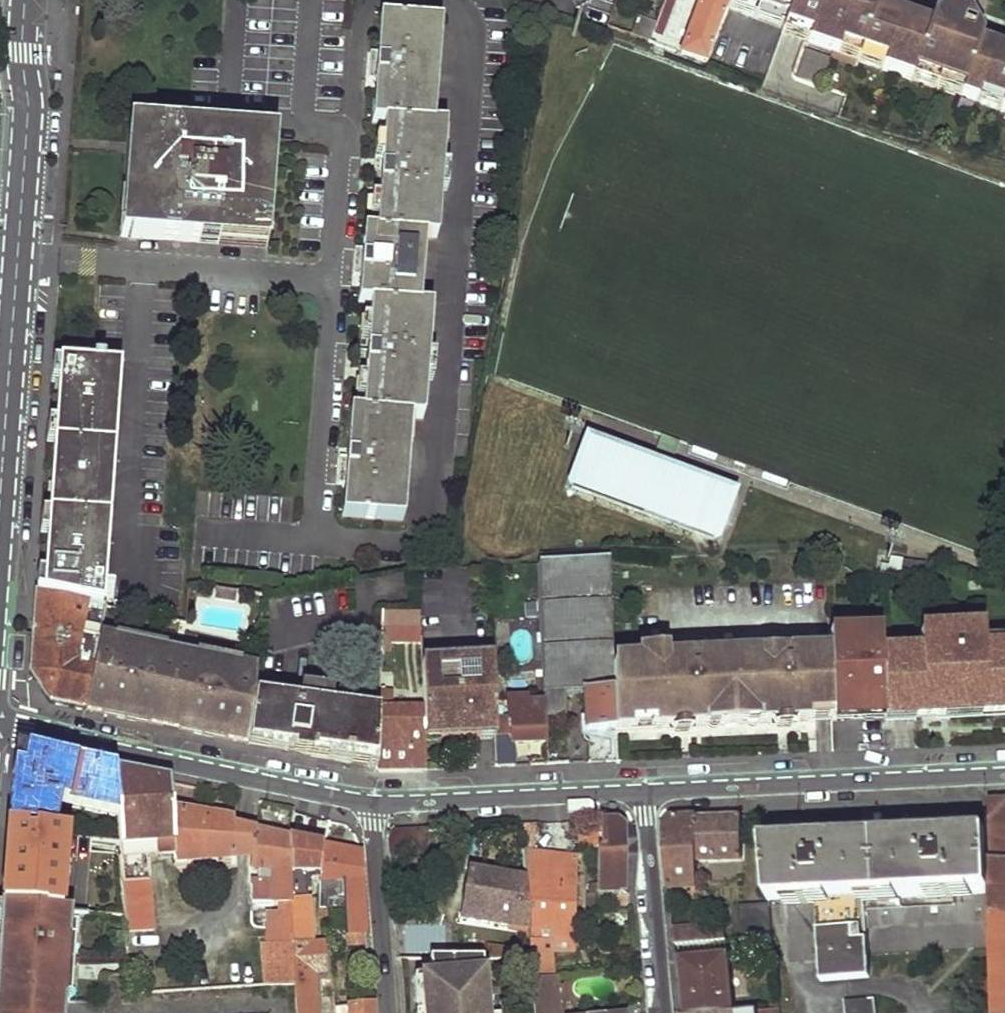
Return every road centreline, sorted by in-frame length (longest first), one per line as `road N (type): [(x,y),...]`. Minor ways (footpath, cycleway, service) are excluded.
road 1 (residential): [(27,0),(29,100),(0,474)]
road 2 (residential): [(0,723),(375,803)]
road 3 (residential): [(645,791),(1004,774)]
road 4 (residential): [(375,803),(645,791)]
road 5 (residential): [(645,791),(663,1012)]
road 6 (residential): [(386,1012),(375,803)]

